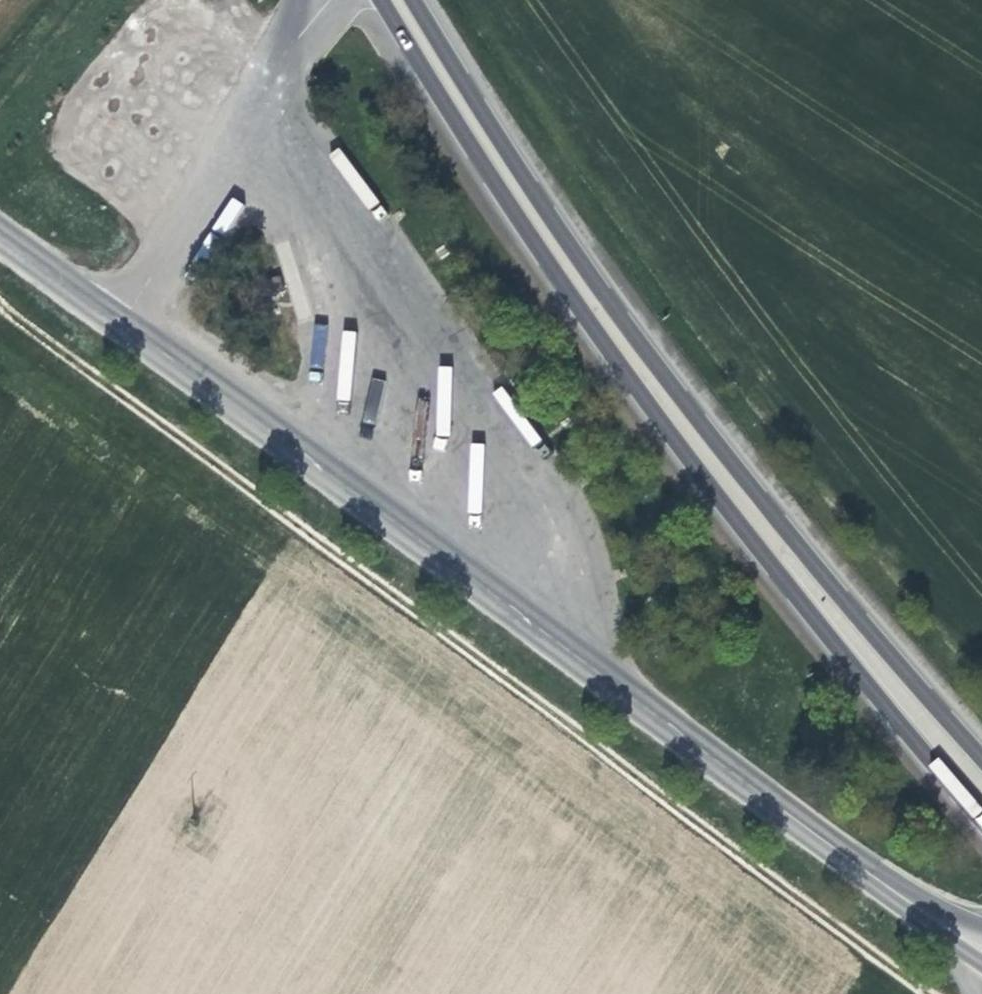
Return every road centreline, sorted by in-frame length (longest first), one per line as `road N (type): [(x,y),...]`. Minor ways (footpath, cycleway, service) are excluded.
road 1 (track): [(0,303),(928,993)]
road 2 (tertiary): [(0,235),(896,895)]
road 3 (primary): [(379,0),(486,174),(767,562),(981,814)]
road 4 (primary): [(981,759),(844,606),(610,309),(412,0)]
road 5 (track): [(896,895),(975,993)]

